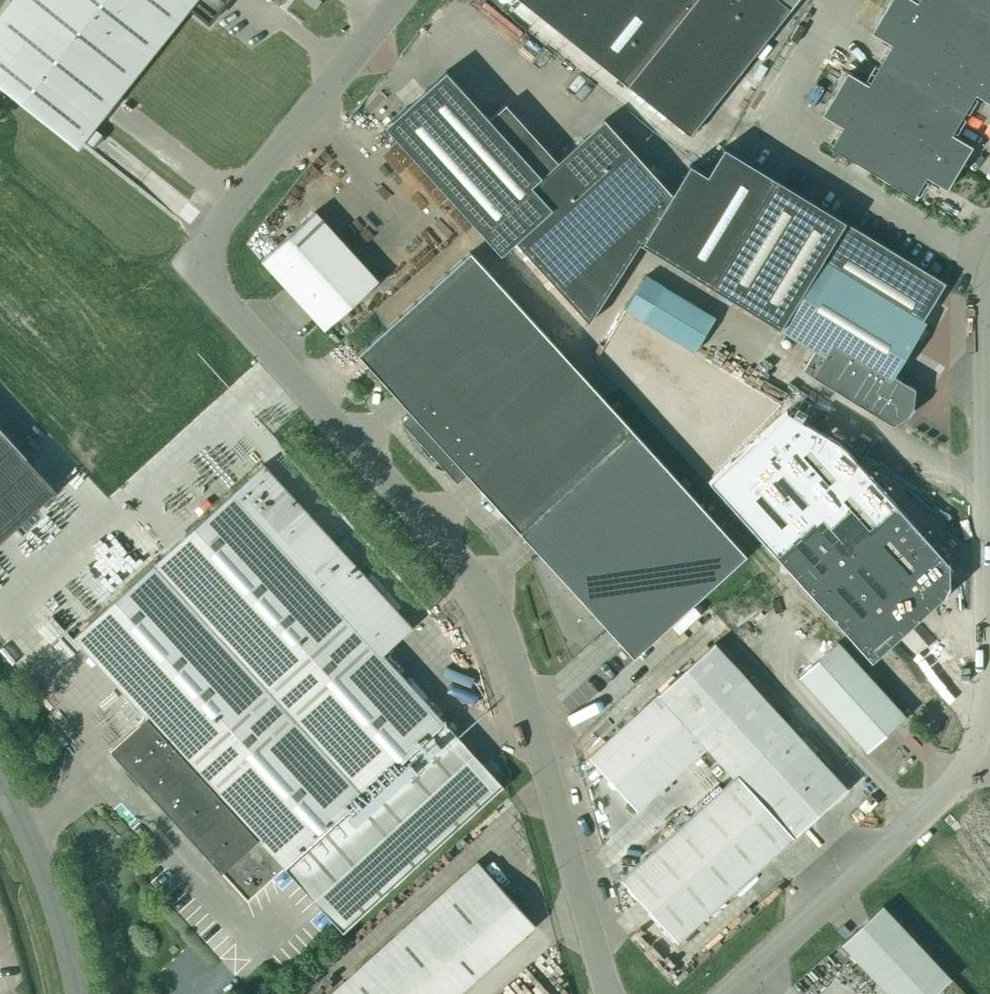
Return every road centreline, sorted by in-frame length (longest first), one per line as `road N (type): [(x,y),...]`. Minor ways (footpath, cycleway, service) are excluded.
road 1 (unclassified): [(609,993),(491,603),(217,296),(206,262),(211,235),(401,0)]
road 2 (unclassified): [(729,993),(944,796),(980,732),(988,692),(989,278)]
road 3 (unclassified): [(78,993),(48,881),(0,782)]

